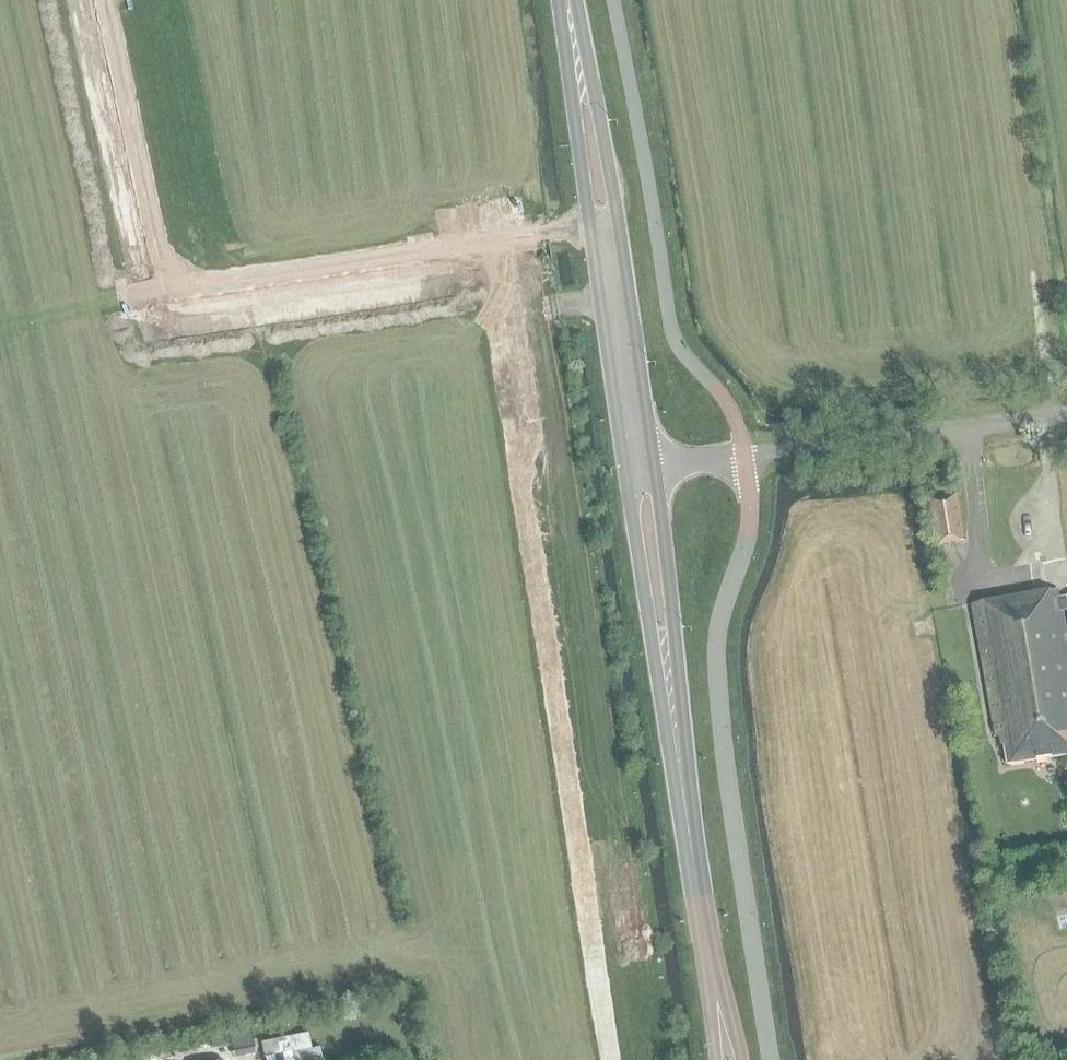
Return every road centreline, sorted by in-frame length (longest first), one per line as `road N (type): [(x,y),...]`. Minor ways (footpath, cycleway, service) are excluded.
road 1 (tertiary): [(725,1059),(573,0)]

